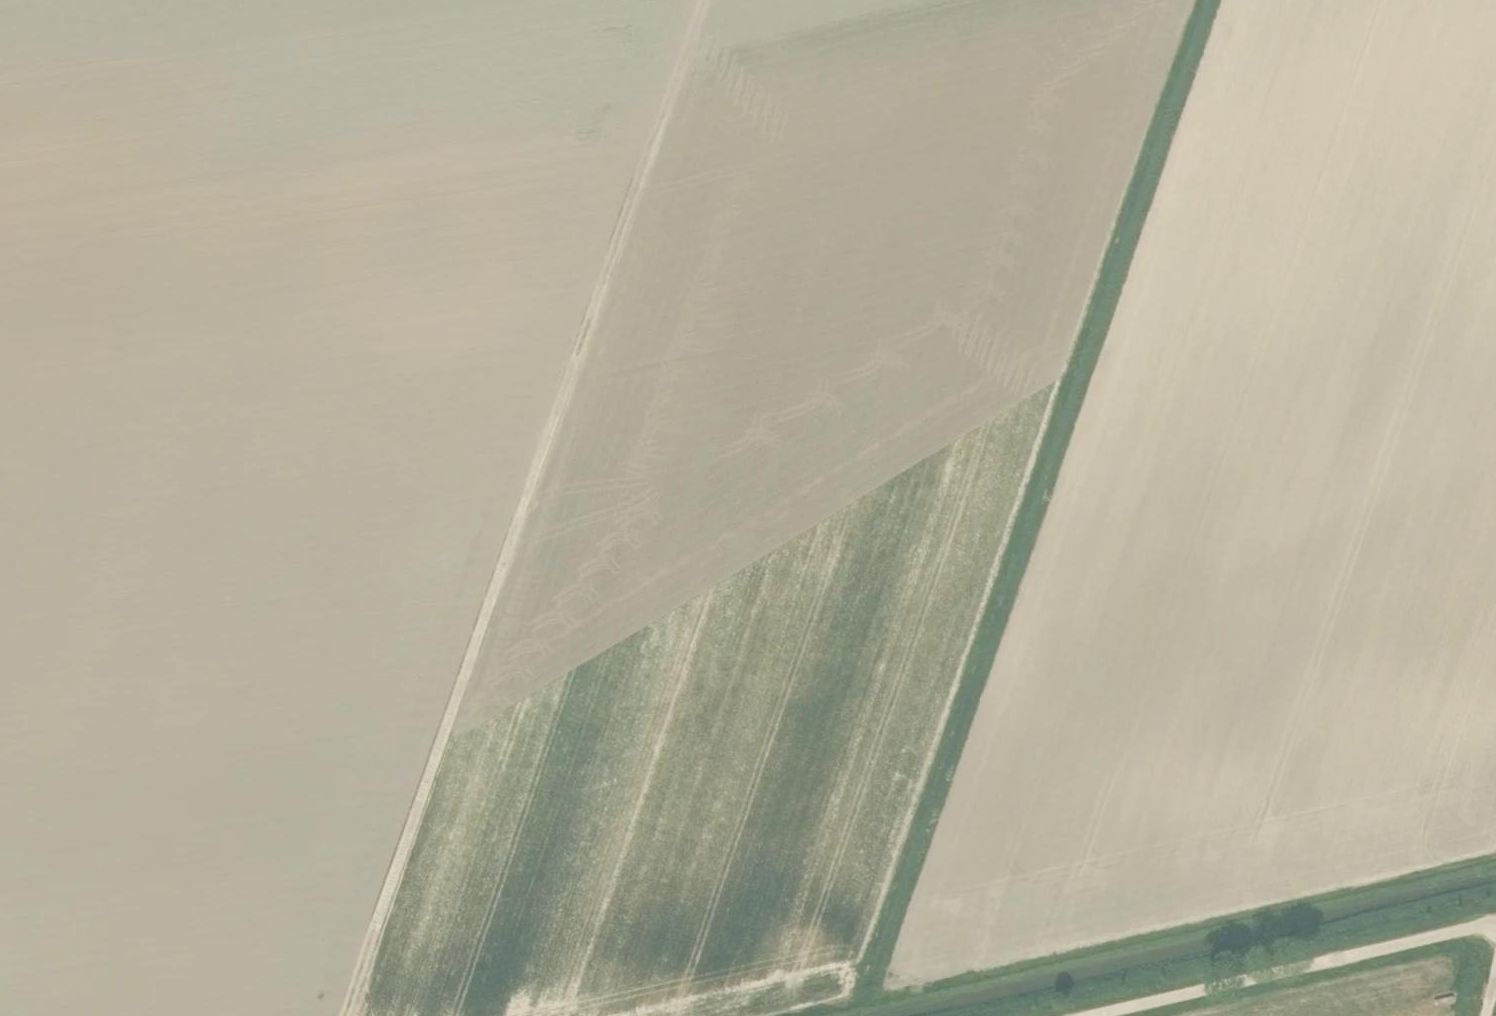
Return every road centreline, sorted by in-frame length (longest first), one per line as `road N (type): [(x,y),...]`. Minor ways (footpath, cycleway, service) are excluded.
road 1 (unclassified): [(1076,1015),(1495,921)]

